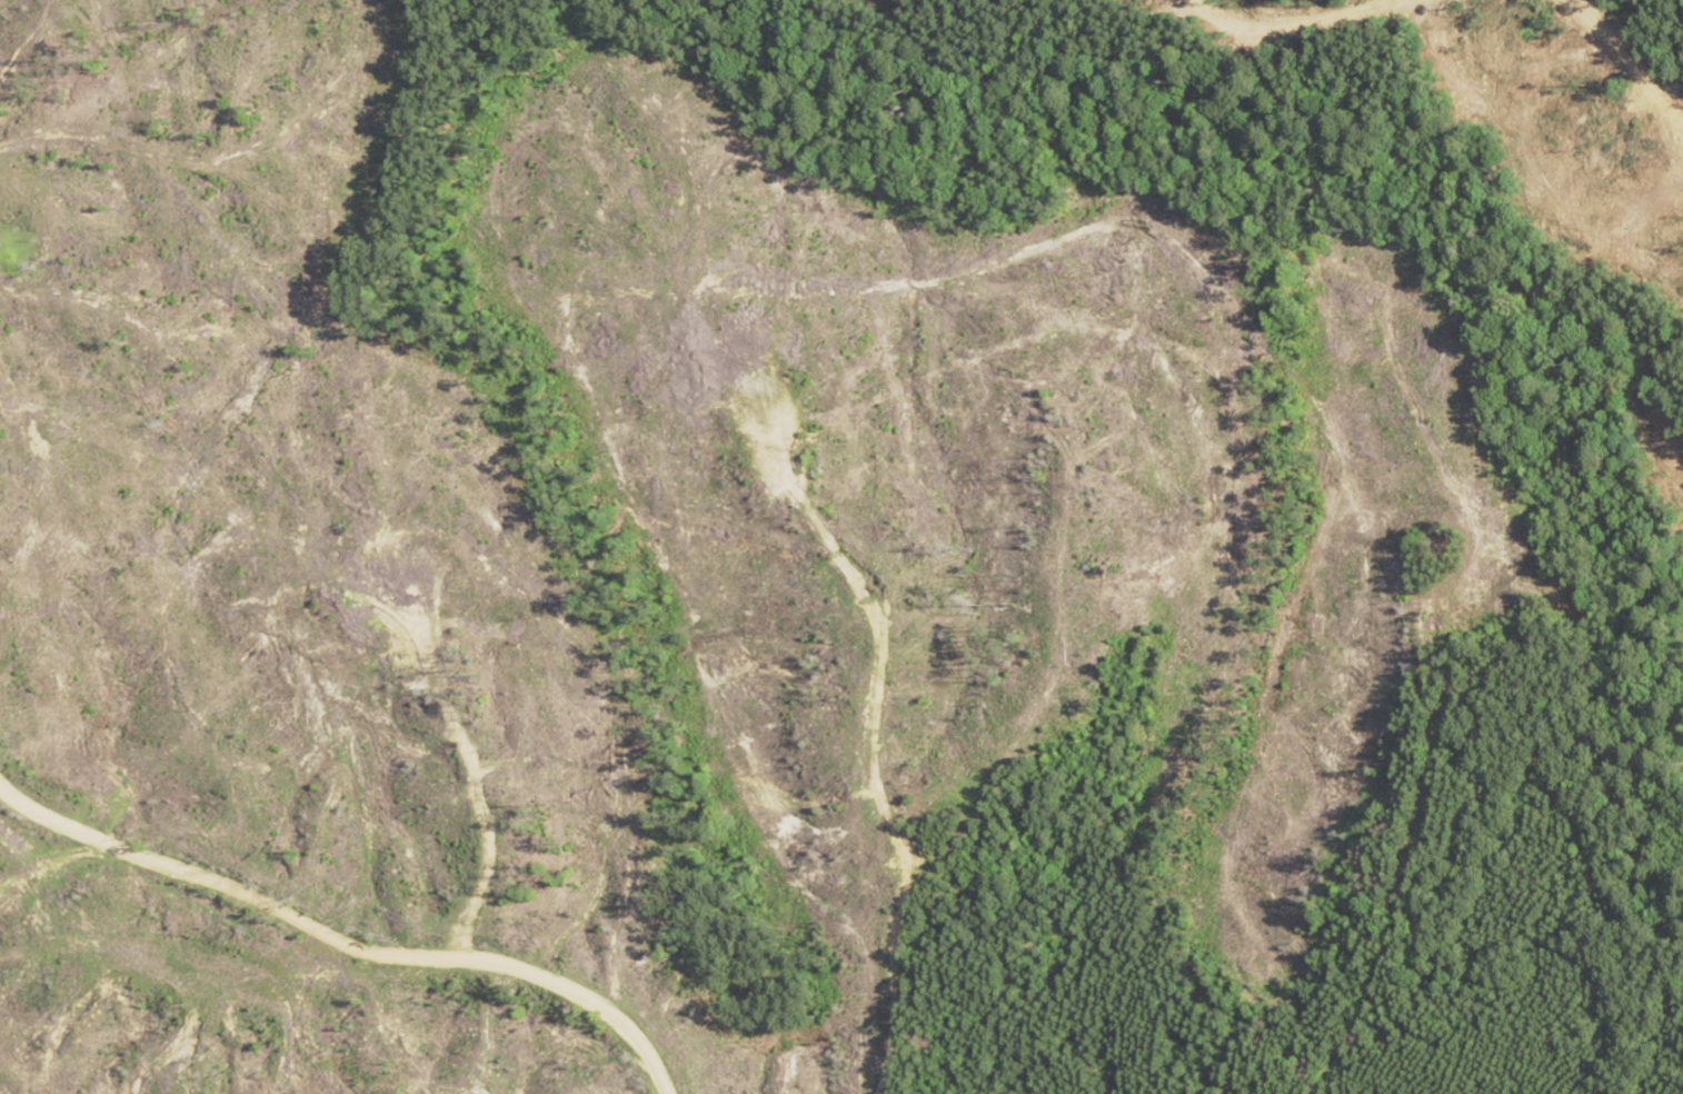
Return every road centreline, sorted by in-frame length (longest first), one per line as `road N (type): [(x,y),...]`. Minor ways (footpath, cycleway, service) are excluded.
road 1 (residential): [(606,1093),(596,1081),(0,819)]

